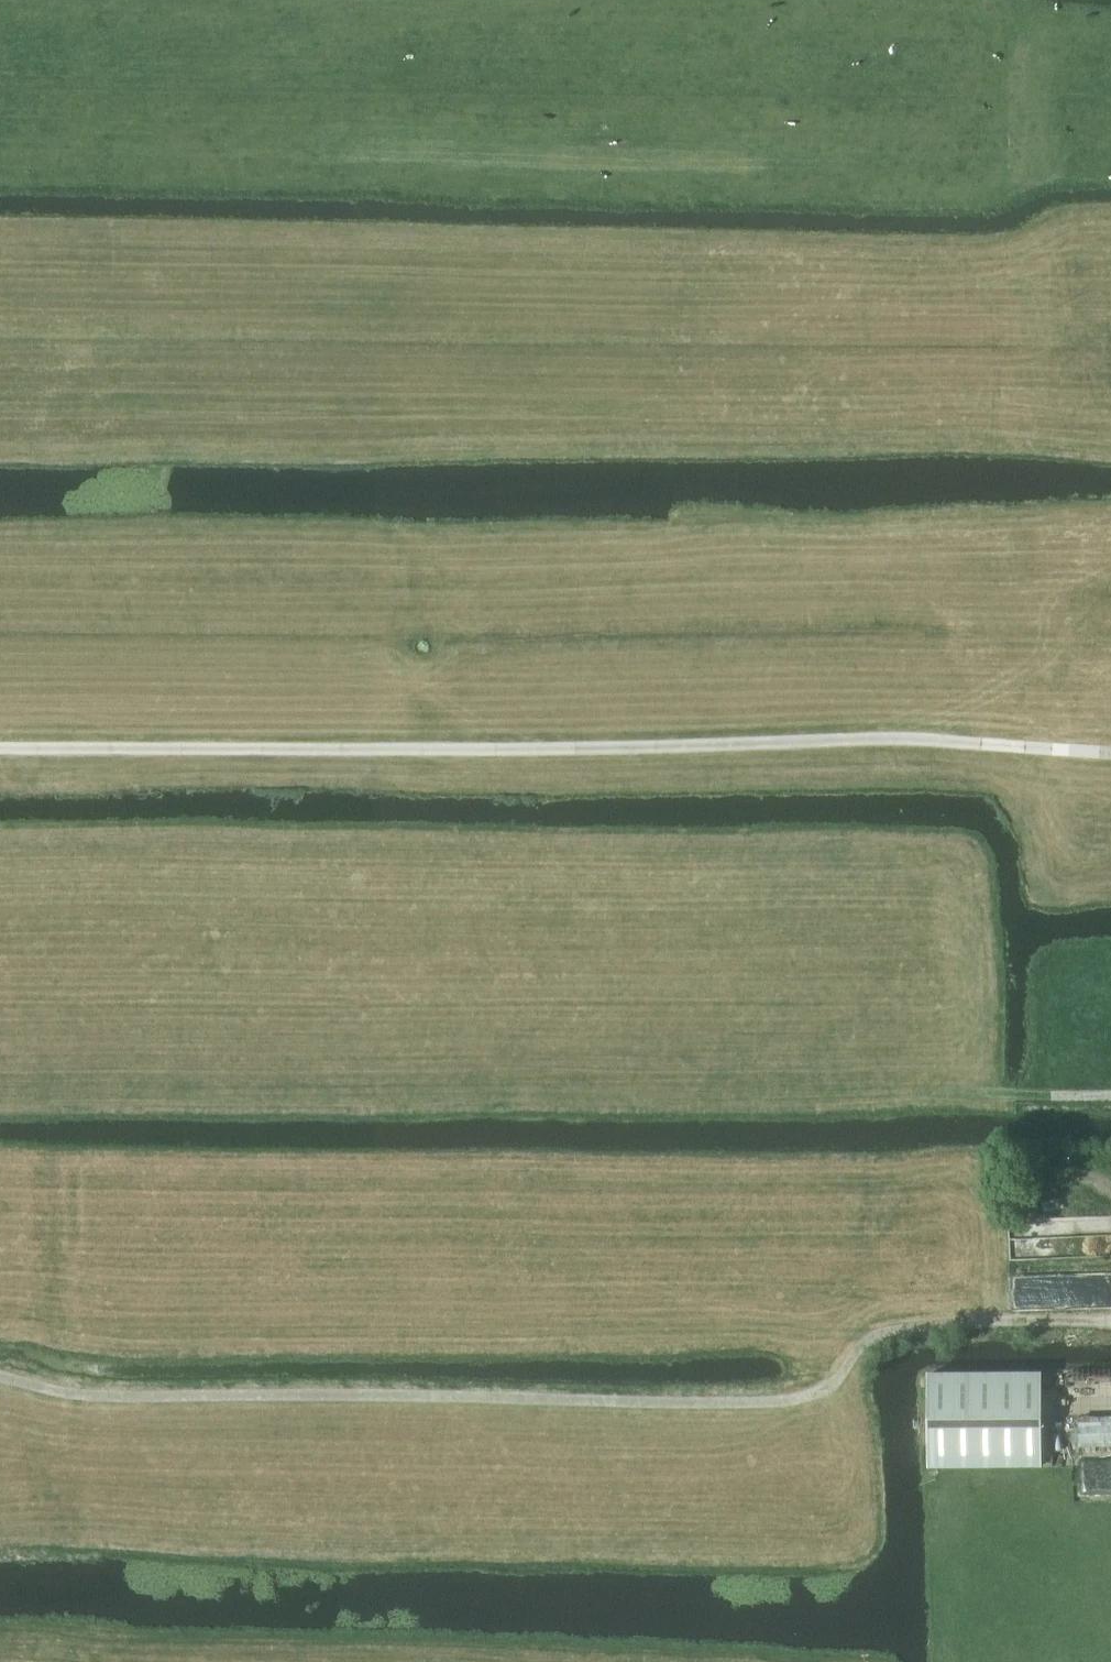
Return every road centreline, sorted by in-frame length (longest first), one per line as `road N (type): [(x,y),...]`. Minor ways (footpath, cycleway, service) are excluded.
road 1 (track): [(1110,1323),(884,1335),(809,1397),(766,1404),(102,1397),(0,1376)]
road 2 (track): [(1087,755),(836,740),(499,751),(0,749)]

